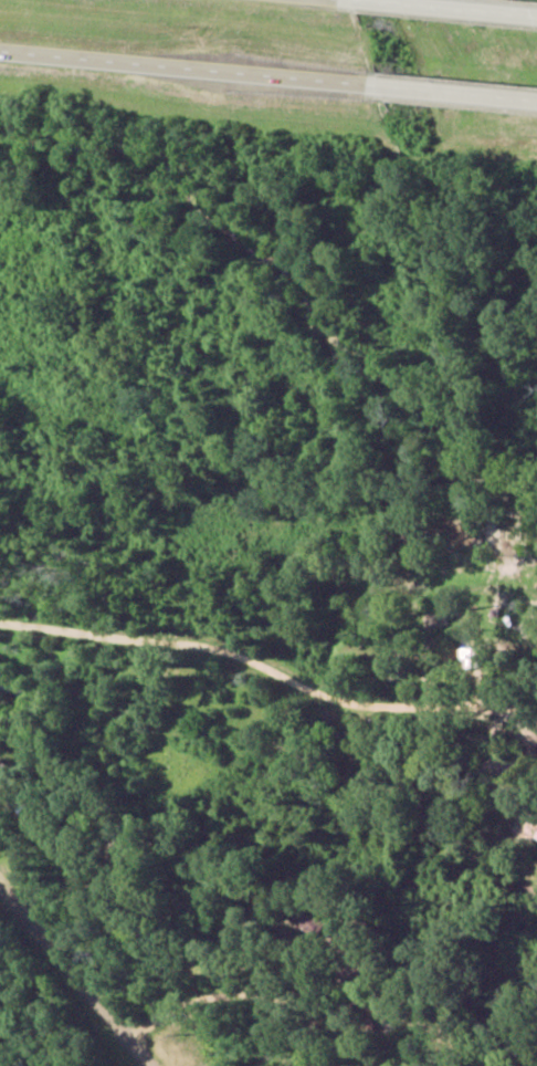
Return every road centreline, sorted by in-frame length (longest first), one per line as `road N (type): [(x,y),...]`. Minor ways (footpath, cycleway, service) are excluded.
road 1 (residential): [(536,902),(465,838),(345,872),(345,937),(403,959),(427,1011),(523,983),(536,961)]
road 2 (residential): [(20,1065),(91,986),(141,970),(245,1000),(345,937)]
road 3 (trunk): [(0,51),(368,85)]
road 4 (residential): [(225,994),(253,776),(188,688)]
road 5 (residential): [(148,1065),(91,986),(0,889)]
road 6 (trunk): [(536,18),(337,0)]
road 7 (trunk): [(368,85),(536,101)]
road 8 (residential): [(287,839),(157,843)]

